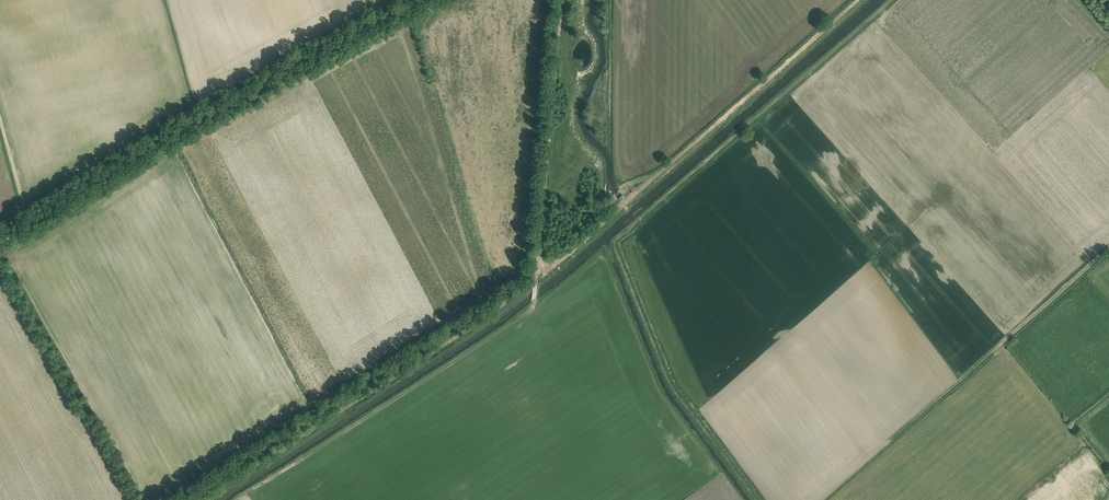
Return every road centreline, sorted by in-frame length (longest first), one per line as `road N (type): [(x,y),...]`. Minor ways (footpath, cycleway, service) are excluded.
road 1 (unclassified): [(0,239),(170,134),(421,0)]
road 2 (track): [(536,285),(863,0)]
road 3 (track): [(536,285),(530,311),(501,332),(250,491)]
road 4 (track): [(670,207),(667,197),(891,0)]
road 5 (track): [(1108,250),(886,444)]
road 6 (track): [(536,285),(560,0)]

